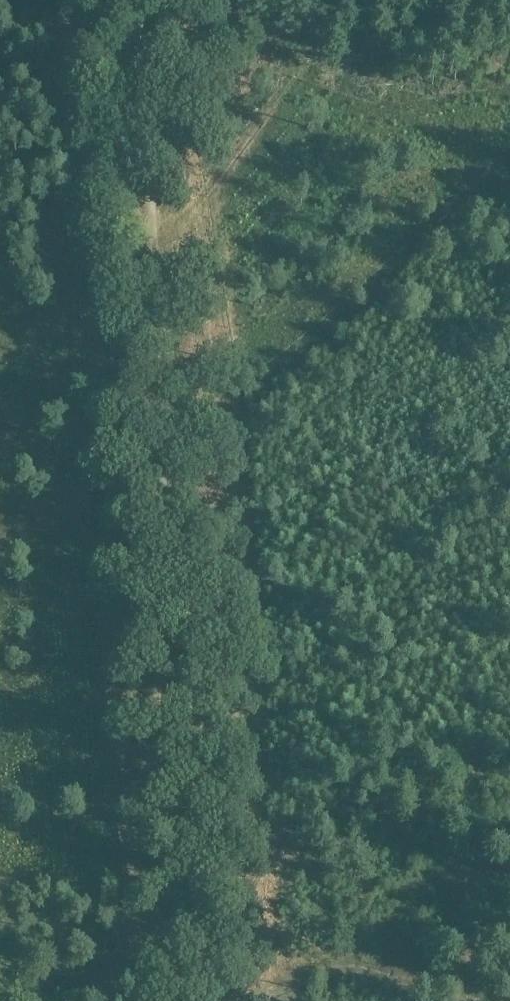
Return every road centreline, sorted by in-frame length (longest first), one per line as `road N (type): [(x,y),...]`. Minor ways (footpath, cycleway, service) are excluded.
road 1 (track): [(154,247),(210,1000)]
road 2 (track): [(251,1000),(301,977),(348,971),(430,984),(464,1000)]

